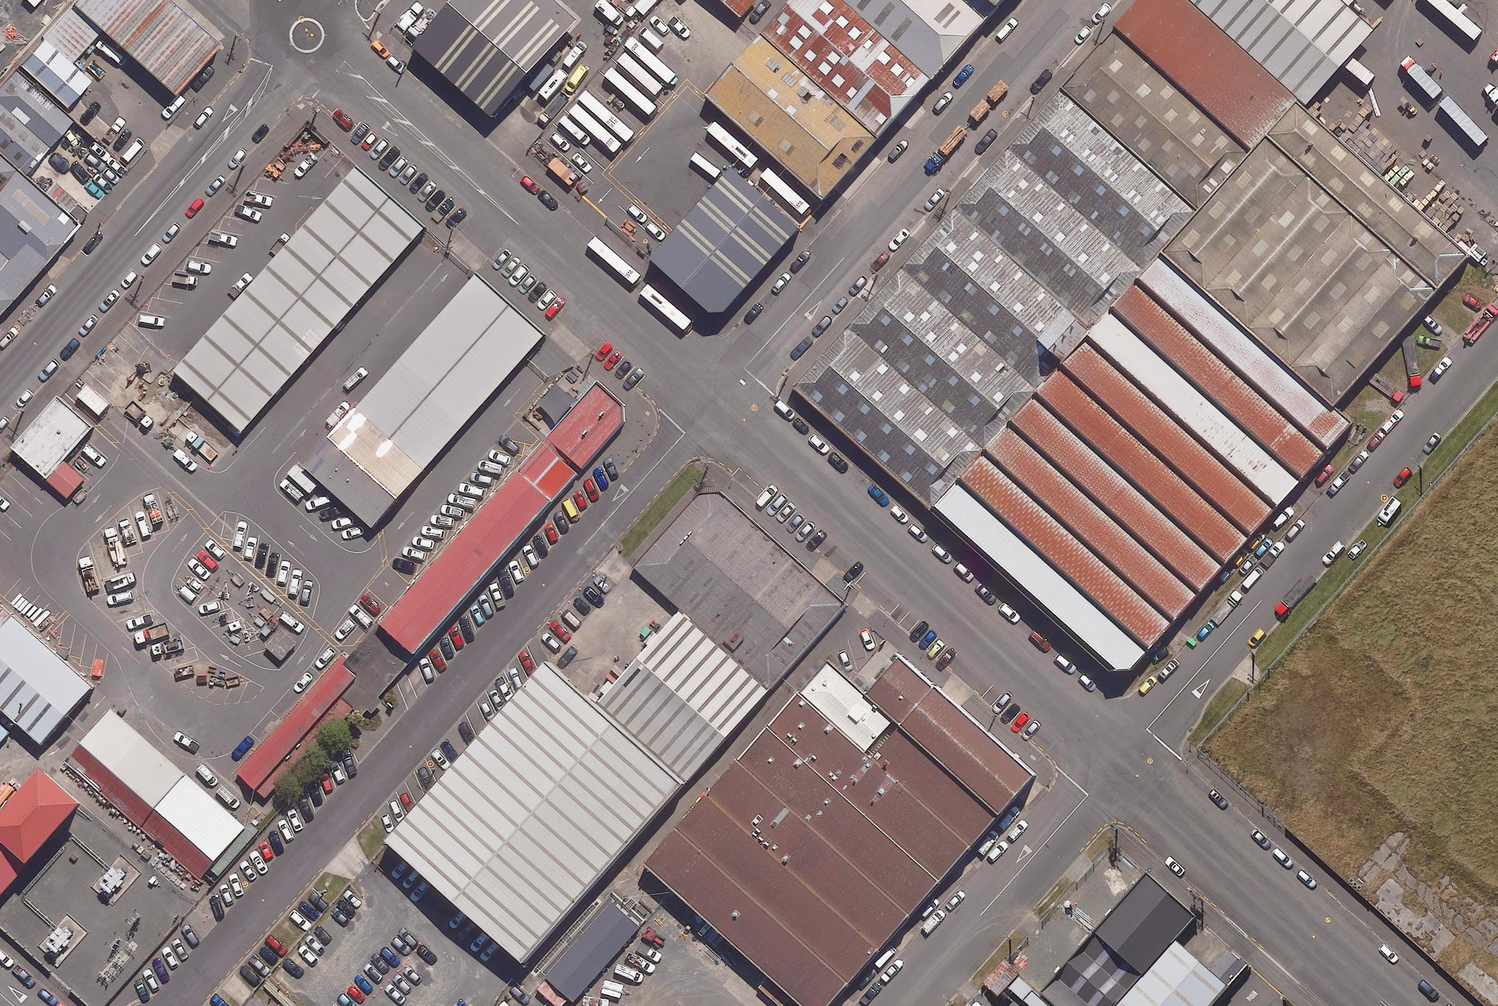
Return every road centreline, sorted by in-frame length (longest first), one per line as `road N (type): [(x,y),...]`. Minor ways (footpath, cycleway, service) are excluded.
road 1 (unclassified): [(172,1005),(711,404)]
road 2 (unclassified): [(1125,757),(1497,336)]
road 3 (unclassified): [(711,404),(1125,757)]
road 4 (unclassified): [(711,404),(1072,0)]
road 5 (unclassified): [(329,55),(711,404)]
road 6 (tertiary): [(285,53),(250,105),(0,386)]
road 7 (unclassified): [(1125,757),(1408,1005)]
road 8 (unclassified): [(903,1005),(1125,757)]

